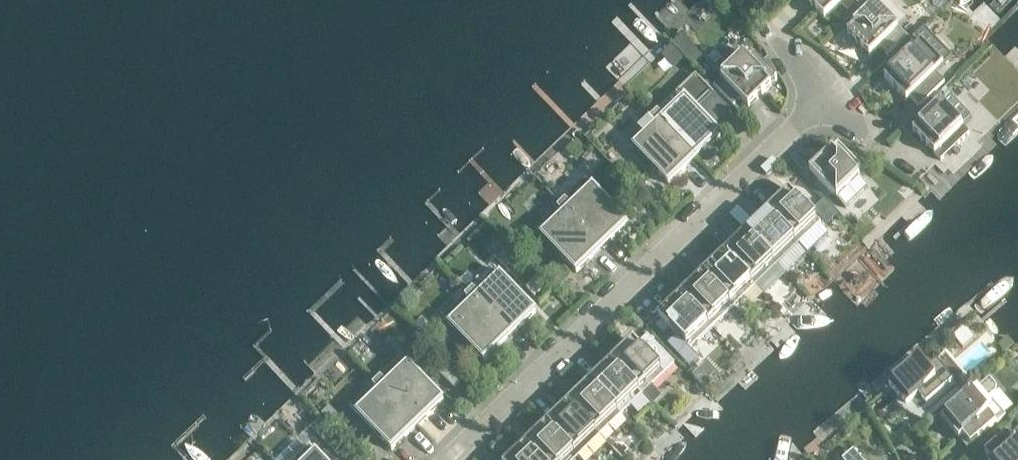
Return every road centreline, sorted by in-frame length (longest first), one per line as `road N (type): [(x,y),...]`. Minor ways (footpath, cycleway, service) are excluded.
road 1 (residential): [(450,459),(835,93)]

